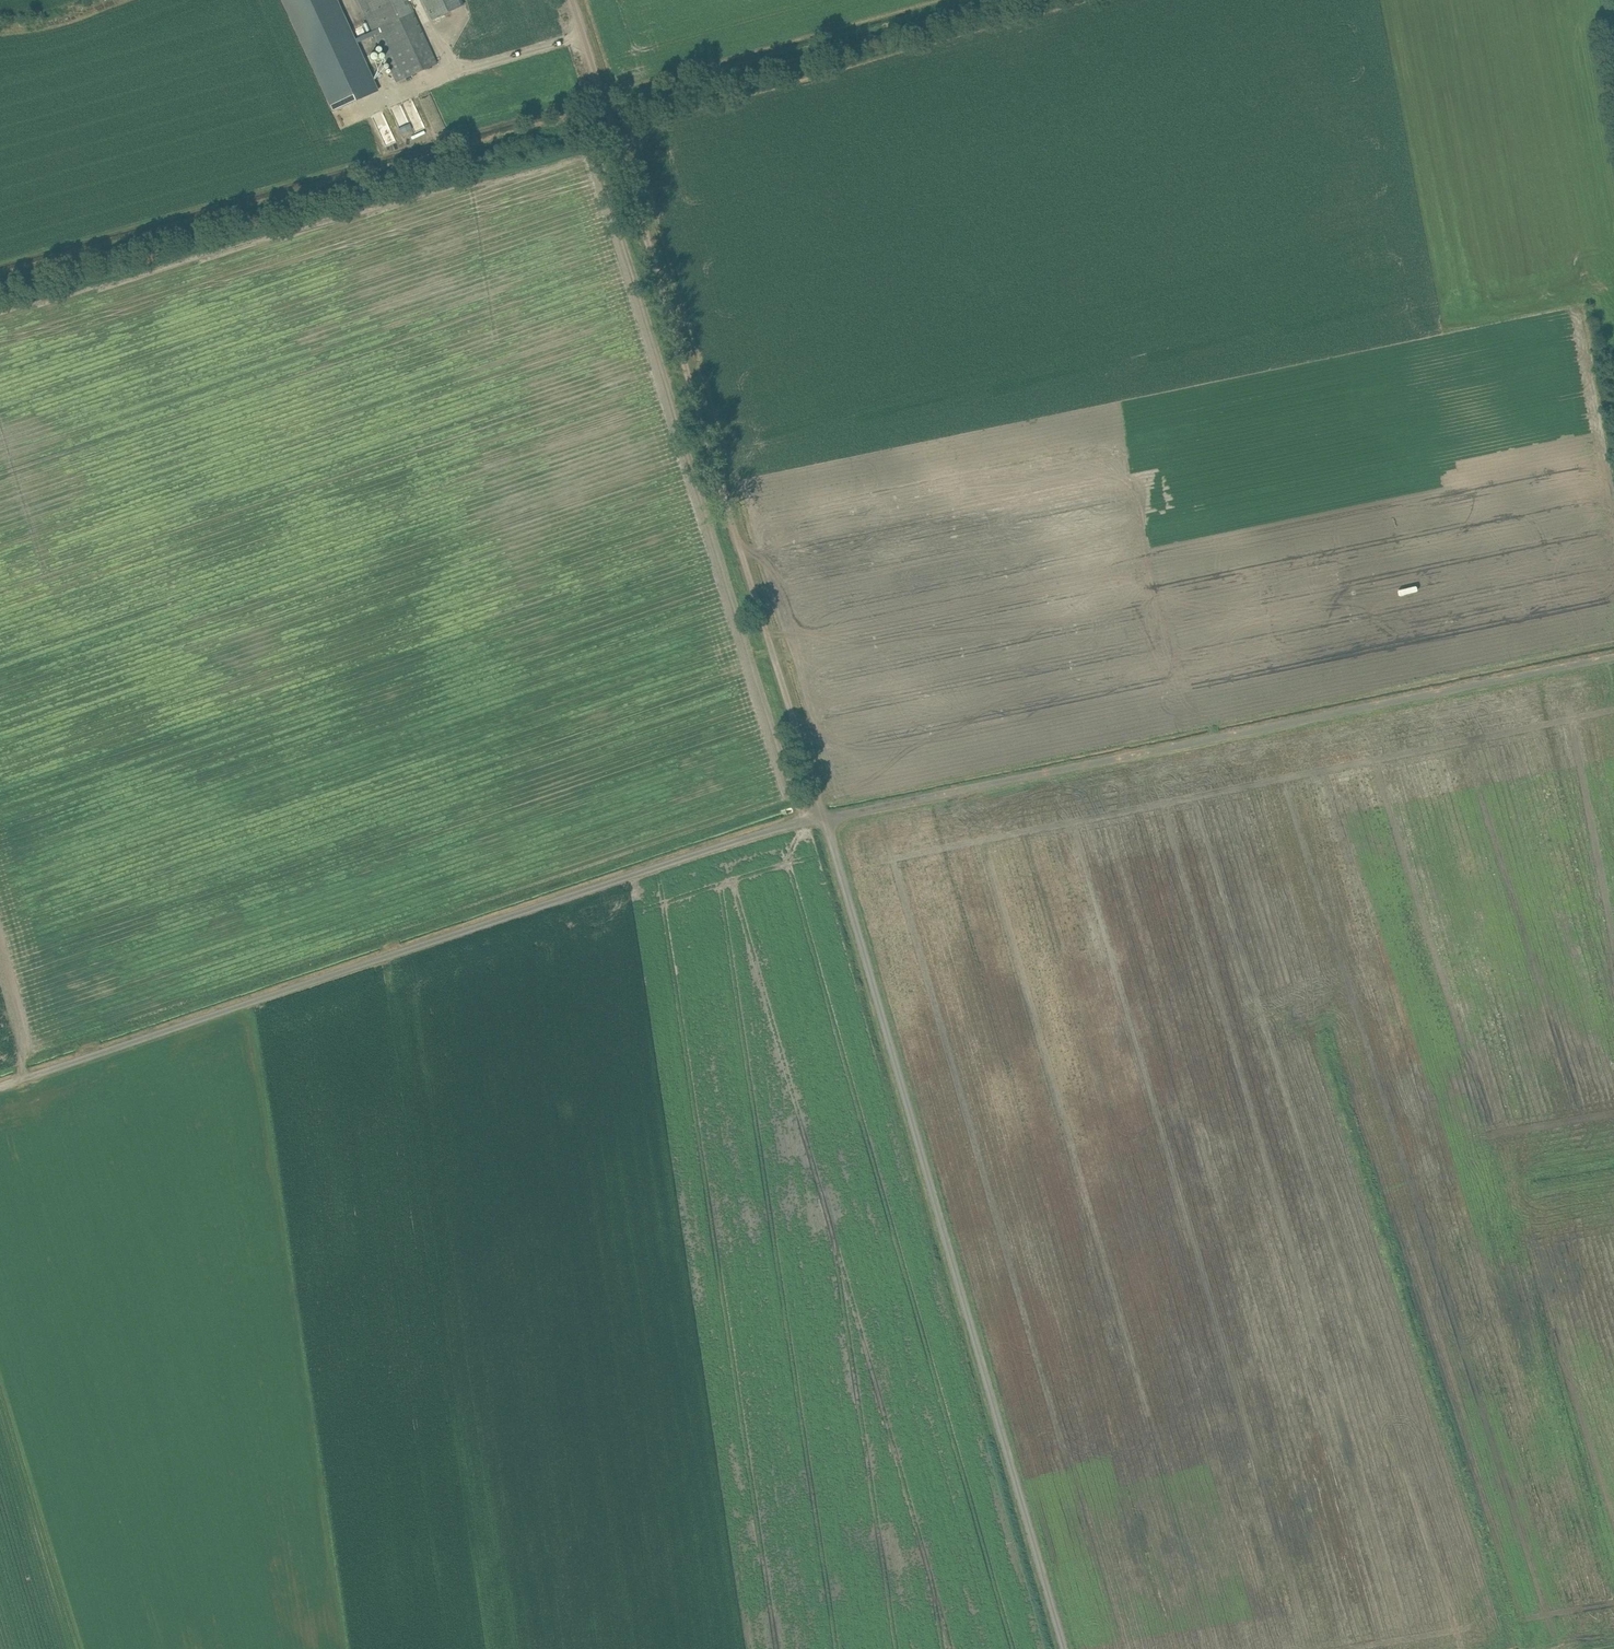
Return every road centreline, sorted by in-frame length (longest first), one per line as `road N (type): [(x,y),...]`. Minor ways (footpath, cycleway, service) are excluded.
road 1 (track): [(1065,1648),(823,815)]
road 2 (track): [(0,1086),(823,815)]
road 3 (track): [(825,820),(1613,656)]
road 4 (track): [(823,815),(608,110)]
road 5 (track): [(608,110),(987,0)]
road 6 (track): [(0,29),(77,18),(121,0)]

